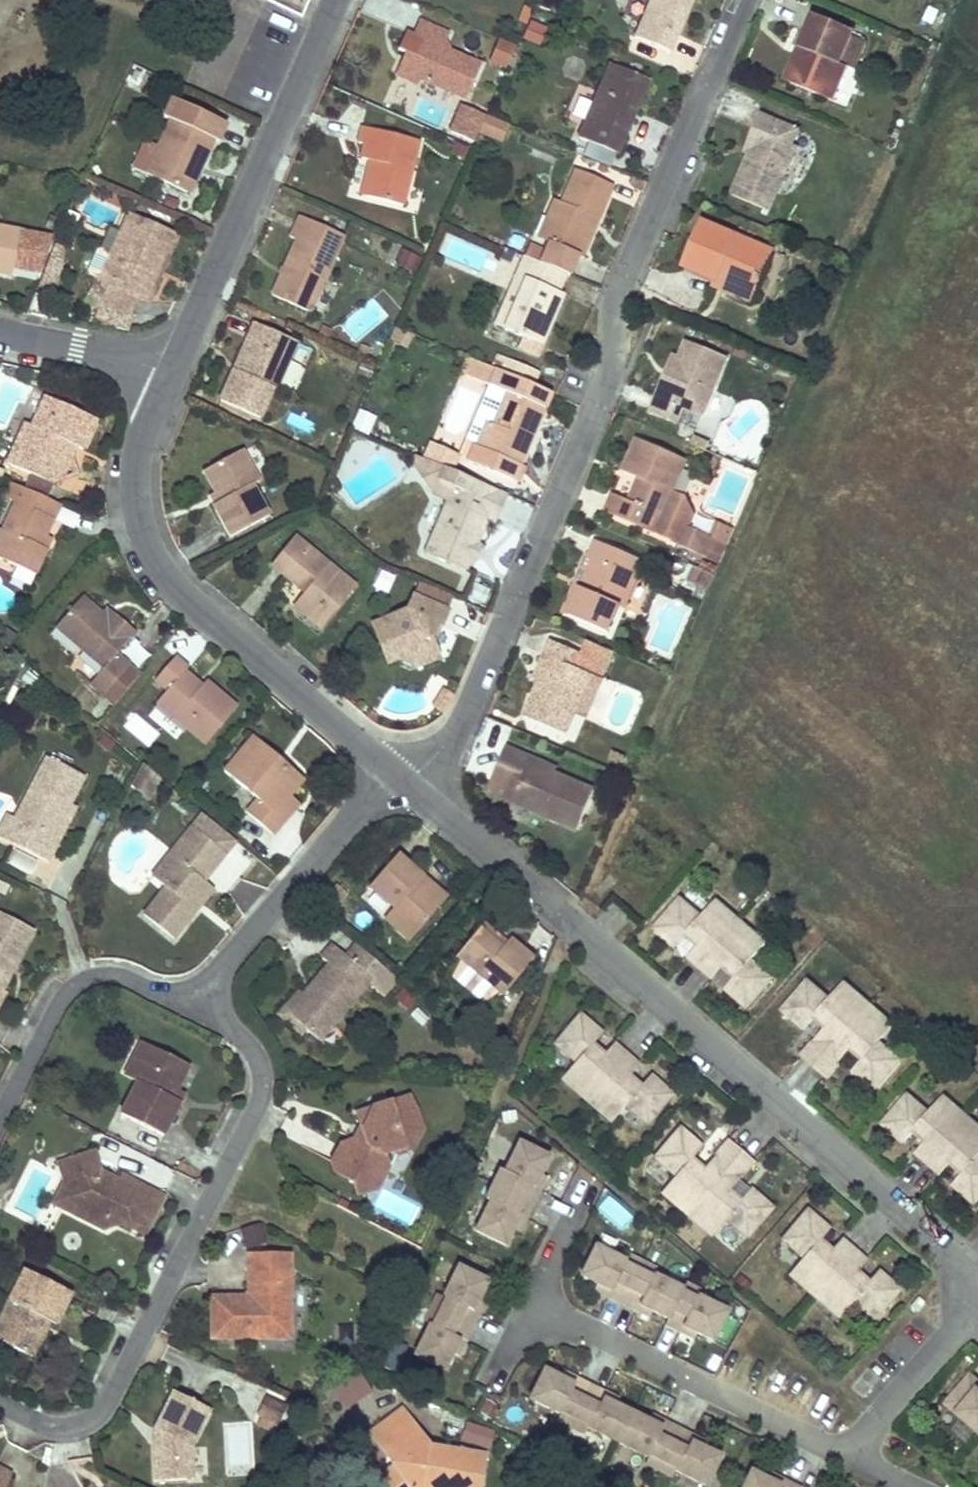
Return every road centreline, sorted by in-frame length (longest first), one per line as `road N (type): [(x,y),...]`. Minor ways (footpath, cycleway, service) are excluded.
road 1 (residential): [(744,0),(617,294),(597,406),(462,724),(445,750),(401,776)]
road 2 (residential): [(0,1404),(66,1426),(98,1413),(249,1125),(263,1094),(259,1057),(231,1024),(188,1003)]
road 3 (residential): [(977,1298),(946,1240),(562,914)]
road 4 (residential): [(171,373),(140,449),(137,481),(141,520),(162,570),(401,776)]
road 5 (residential): [(337,0),(171,373)]
road 6 (residential): [(529,1293),(844,1443)]
road 7 (residential): [(401,776),(352,817),(188,1003)]
road 8 (residential): [(188,1003),(113,974),(84,979),(67,991),(0,1126)]
road 9 (residential): [(401,776),(562,914)]
road 10 (residential): [(844,1443),(977,1298)]
road 11 (residential): [(0,334),(171,373)]
road 12 (residential): [(582,1172),(529,1293)]

